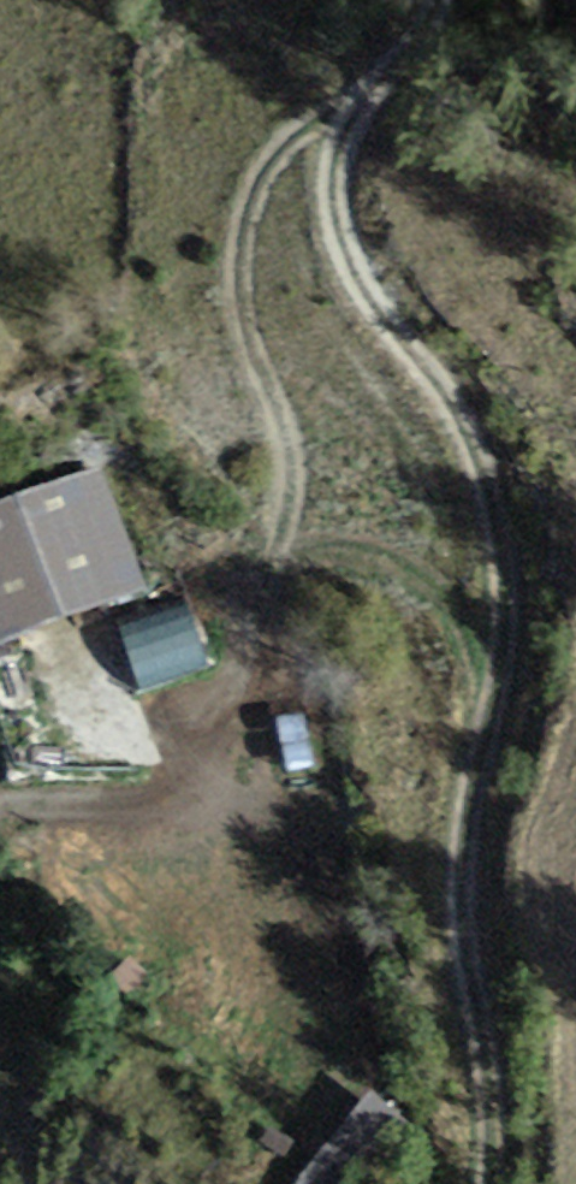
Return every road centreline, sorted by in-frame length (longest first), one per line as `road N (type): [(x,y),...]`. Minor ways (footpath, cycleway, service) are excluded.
road 1 (track): [(505,1183),(519,1071),(483,875),(490,489),(350,212),(371,136),(430,60),(443,0)]
road 2 (track): [(0,785),(146,799),(214,795),(255,704),(299,545),(291,467),(246,356),(241,237),(271,148),(363,81),(430,60)]

